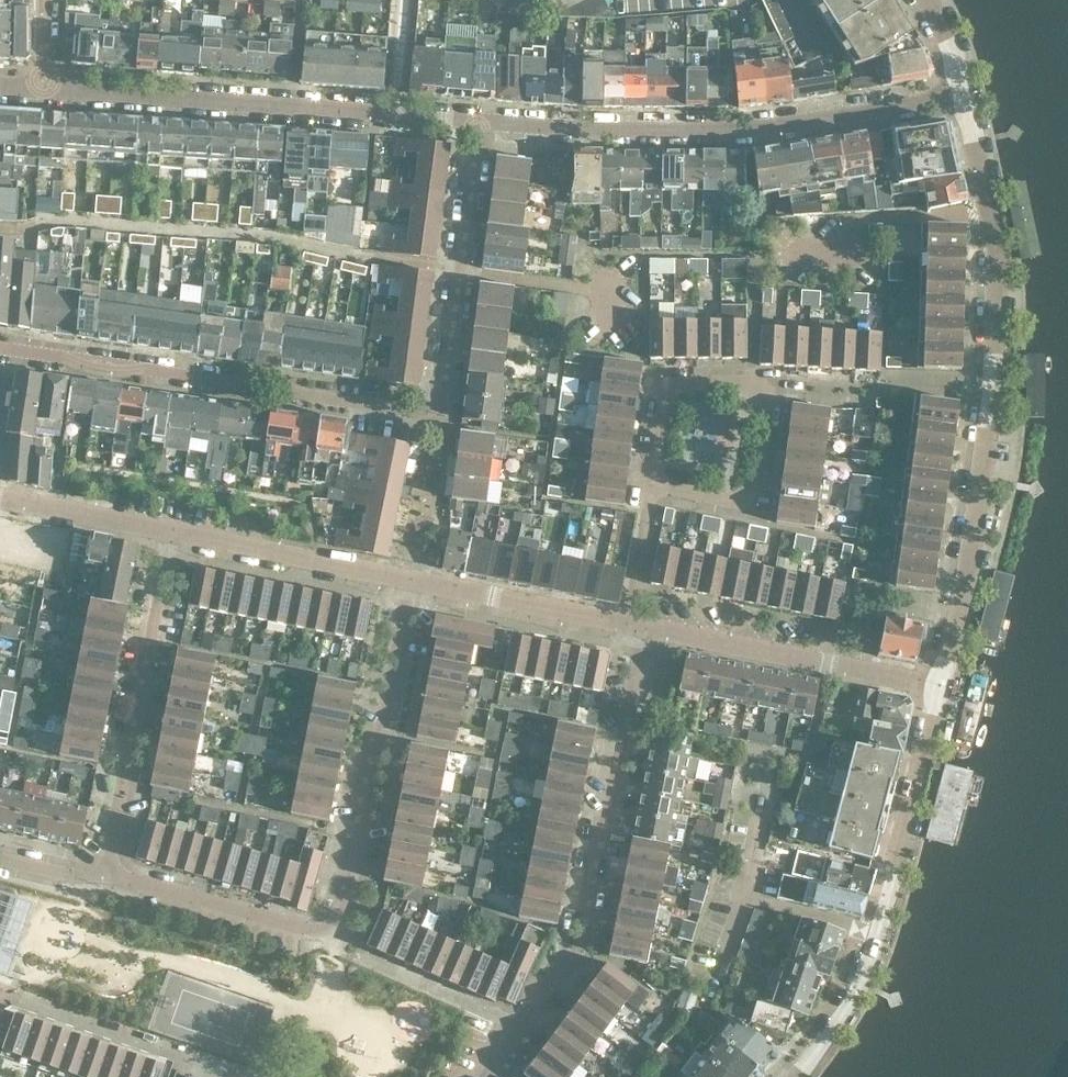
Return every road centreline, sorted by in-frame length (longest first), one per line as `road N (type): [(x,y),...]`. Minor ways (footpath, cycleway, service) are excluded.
road 1 (residential): [(943,685),(962,606),(996,350),(995,230),(961,94)]
road 2 (residential): [(492,1076),(580,963),(638,626)]
road 3 (residential): [(961,94),(773,122),(483,120)]
road 4 (residential): [(440,413),(0,343)]
road 5 (residential): [(483,120),(45,82)]
road 6 (residential): [(316,933),(342,913),(413,581)]
road 7 (residential): [(99,879),(155,529)]
road 8 (residential): [(943,685),(638,626)]
road 9 (residential): [(440,413),(483,120)]
road 10 (residential): [(0,993),(266,1076)]
road 11 (residential): [(413,581),(155,529)]
road 12 (residential): [(871,933),(943,685)]
road 13 (residential): [(638,626),(413,581)]
road 14 (residential): [(316,933),(99,879)]
road 15 (residential): [(650,481),(661,395),(673,383),(754,384),(768,397)]
road 16 (residential): [(650,481),(734,499),(753,492),(768,397)]
road 17 (residential): [(778,1076),(848,980),(871,933)]
road 18 (residential): [(413,581),(440,413)]
road 19 (residential): [(155,529),(0,498)]
road 20 (residential): [(638,626),(650,481)]
road 21 (residential): [(871,933),(746,897)]
road 22 (residential): [(772,777),(746,897)]

